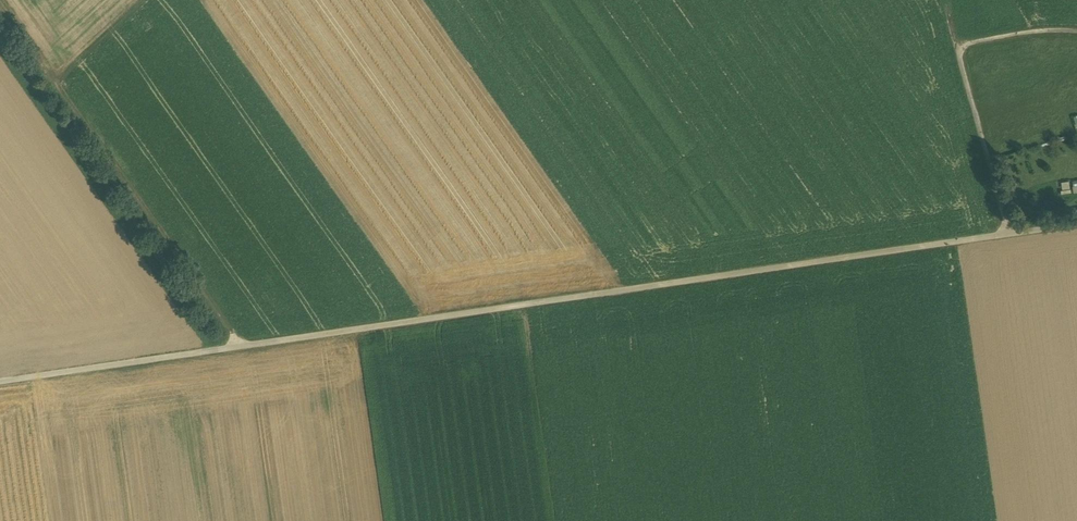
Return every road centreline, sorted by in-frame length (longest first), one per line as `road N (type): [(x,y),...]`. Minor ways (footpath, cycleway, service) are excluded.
road 1 (track): [(1076,224),(0,382)]
road 2 (track): [(242,347),(56,76)]
road 3 (track): [(1010,233),(957,49),(1031,32),(1076,31)]
road 4 (track): [(1,0),(56,76),(142,0)]

